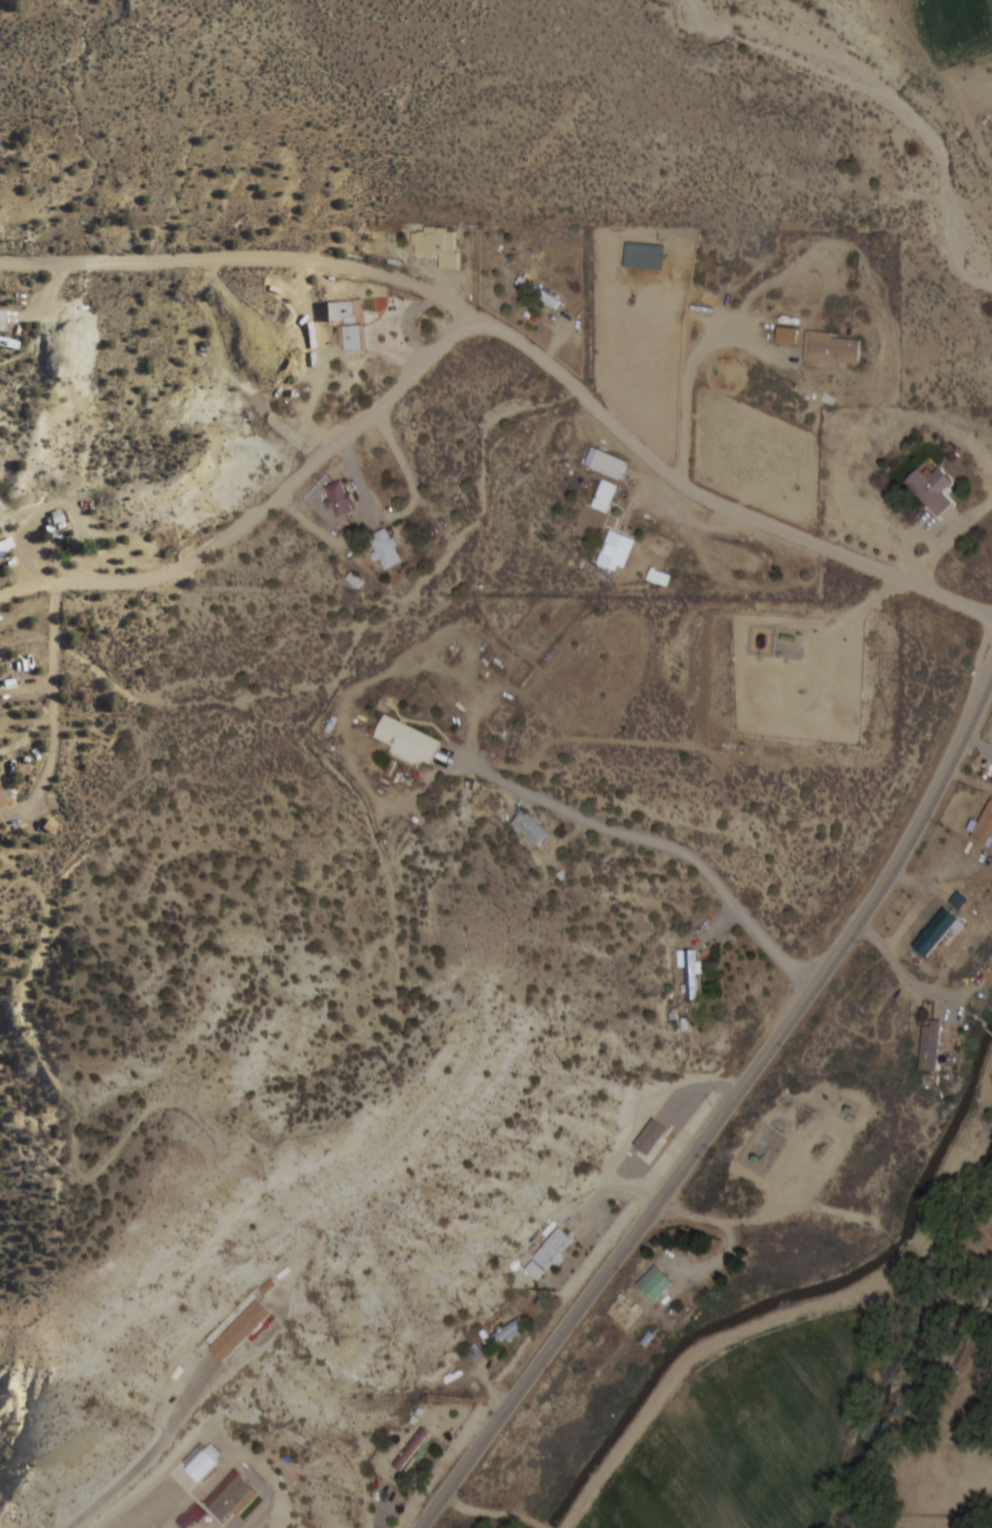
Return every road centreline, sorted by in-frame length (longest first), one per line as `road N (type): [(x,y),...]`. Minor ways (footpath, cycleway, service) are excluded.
road 1 (secondary): [(421,1527),(816,986),(903,852),(991,669)]
road 2 (tertiary): [(991,615),(678,483),(547,363),(479,318)]
road 3 (residential): [(479,318),(180,571),(80,577),(0,598)]
road 4 (residential): [(816,986),(786,968),(703,866),(505,782),(478,713),(537,627)]
road 5 (tertiary): [(479,318),(393,277),(310,259),(0,262)]

